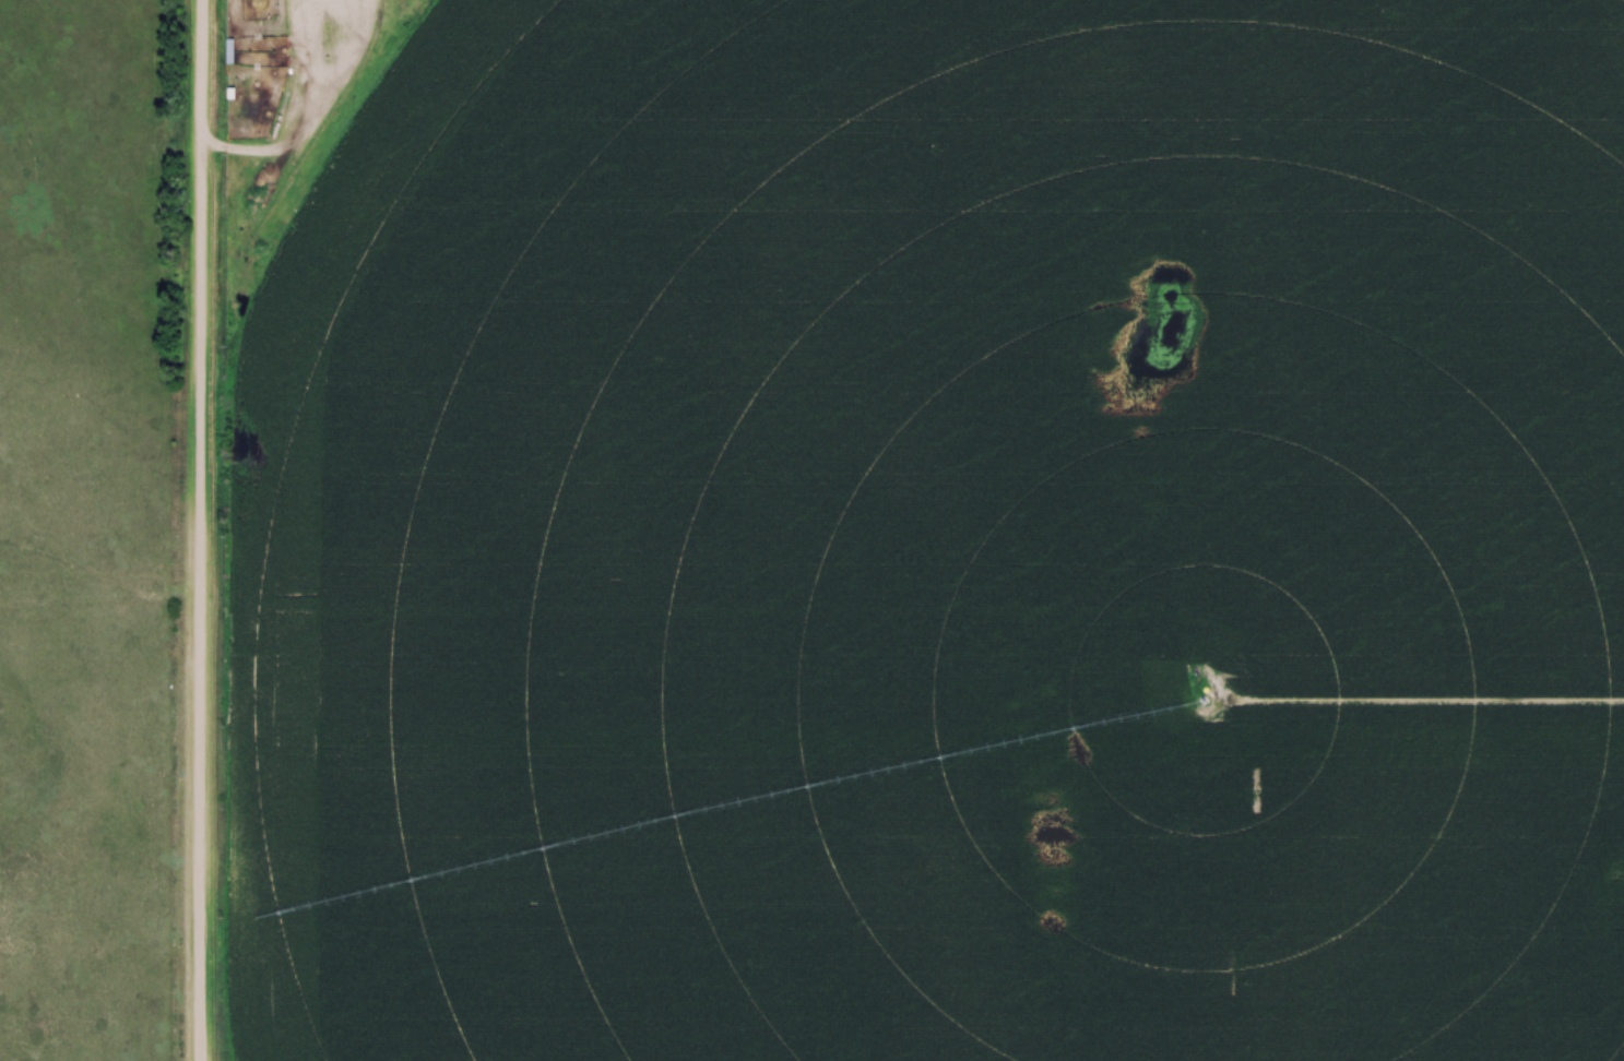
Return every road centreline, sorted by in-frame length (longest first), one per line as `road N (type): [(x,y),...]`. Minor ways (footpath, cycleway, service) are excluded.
road 1 (residential): [(198,1060),(202,0)]

